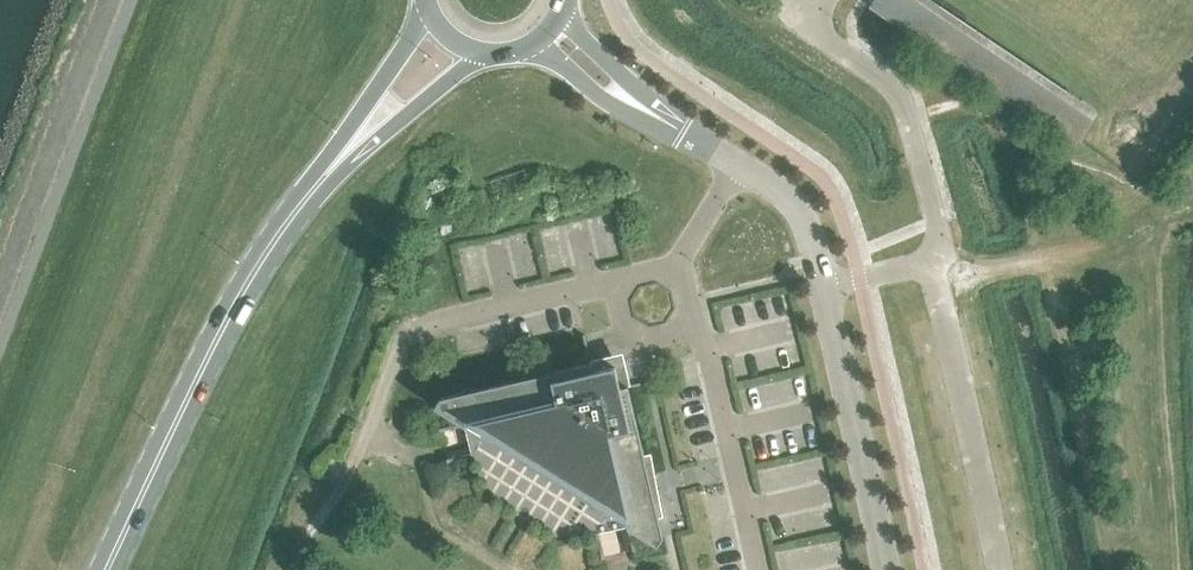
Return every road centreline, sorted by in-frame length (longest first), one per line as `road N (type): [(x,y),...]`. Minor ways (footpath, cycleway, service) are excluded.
road 1 (primary): [(110,569),(257,266),(322,175)]
road 2 (unclassified): [(825,284),(928,259),(938,237),(904,108),(884,80),(805,20),(807,0)]
road 3 (residential): [(885,569),(825,284)]
road 4 (residential): [(825,284),(807,221),(784,194),(643,105)]
road 5 (primary): [(431,16),(322,175)]
road 6 (primary): [(322,175),(467,48)]
road 7 (residential): [(532,46),(595,91),(643,105)]
road 8 (residential): [(643,105),(565,11)]

